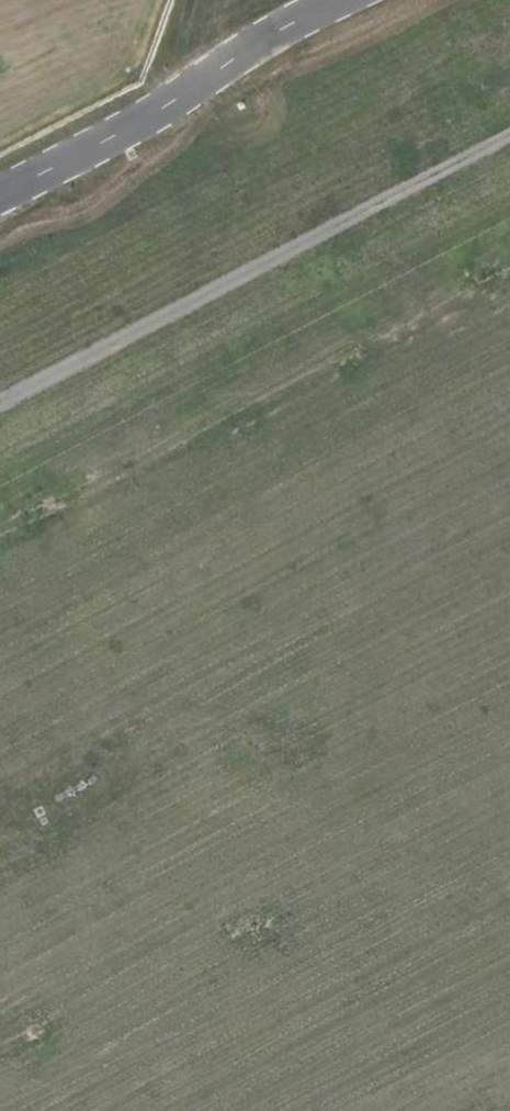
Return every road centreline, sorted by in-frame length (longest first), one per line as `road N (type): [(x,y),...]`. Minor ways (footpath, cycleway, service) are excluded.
road 1 (track): [(0,402),(509,135)]

